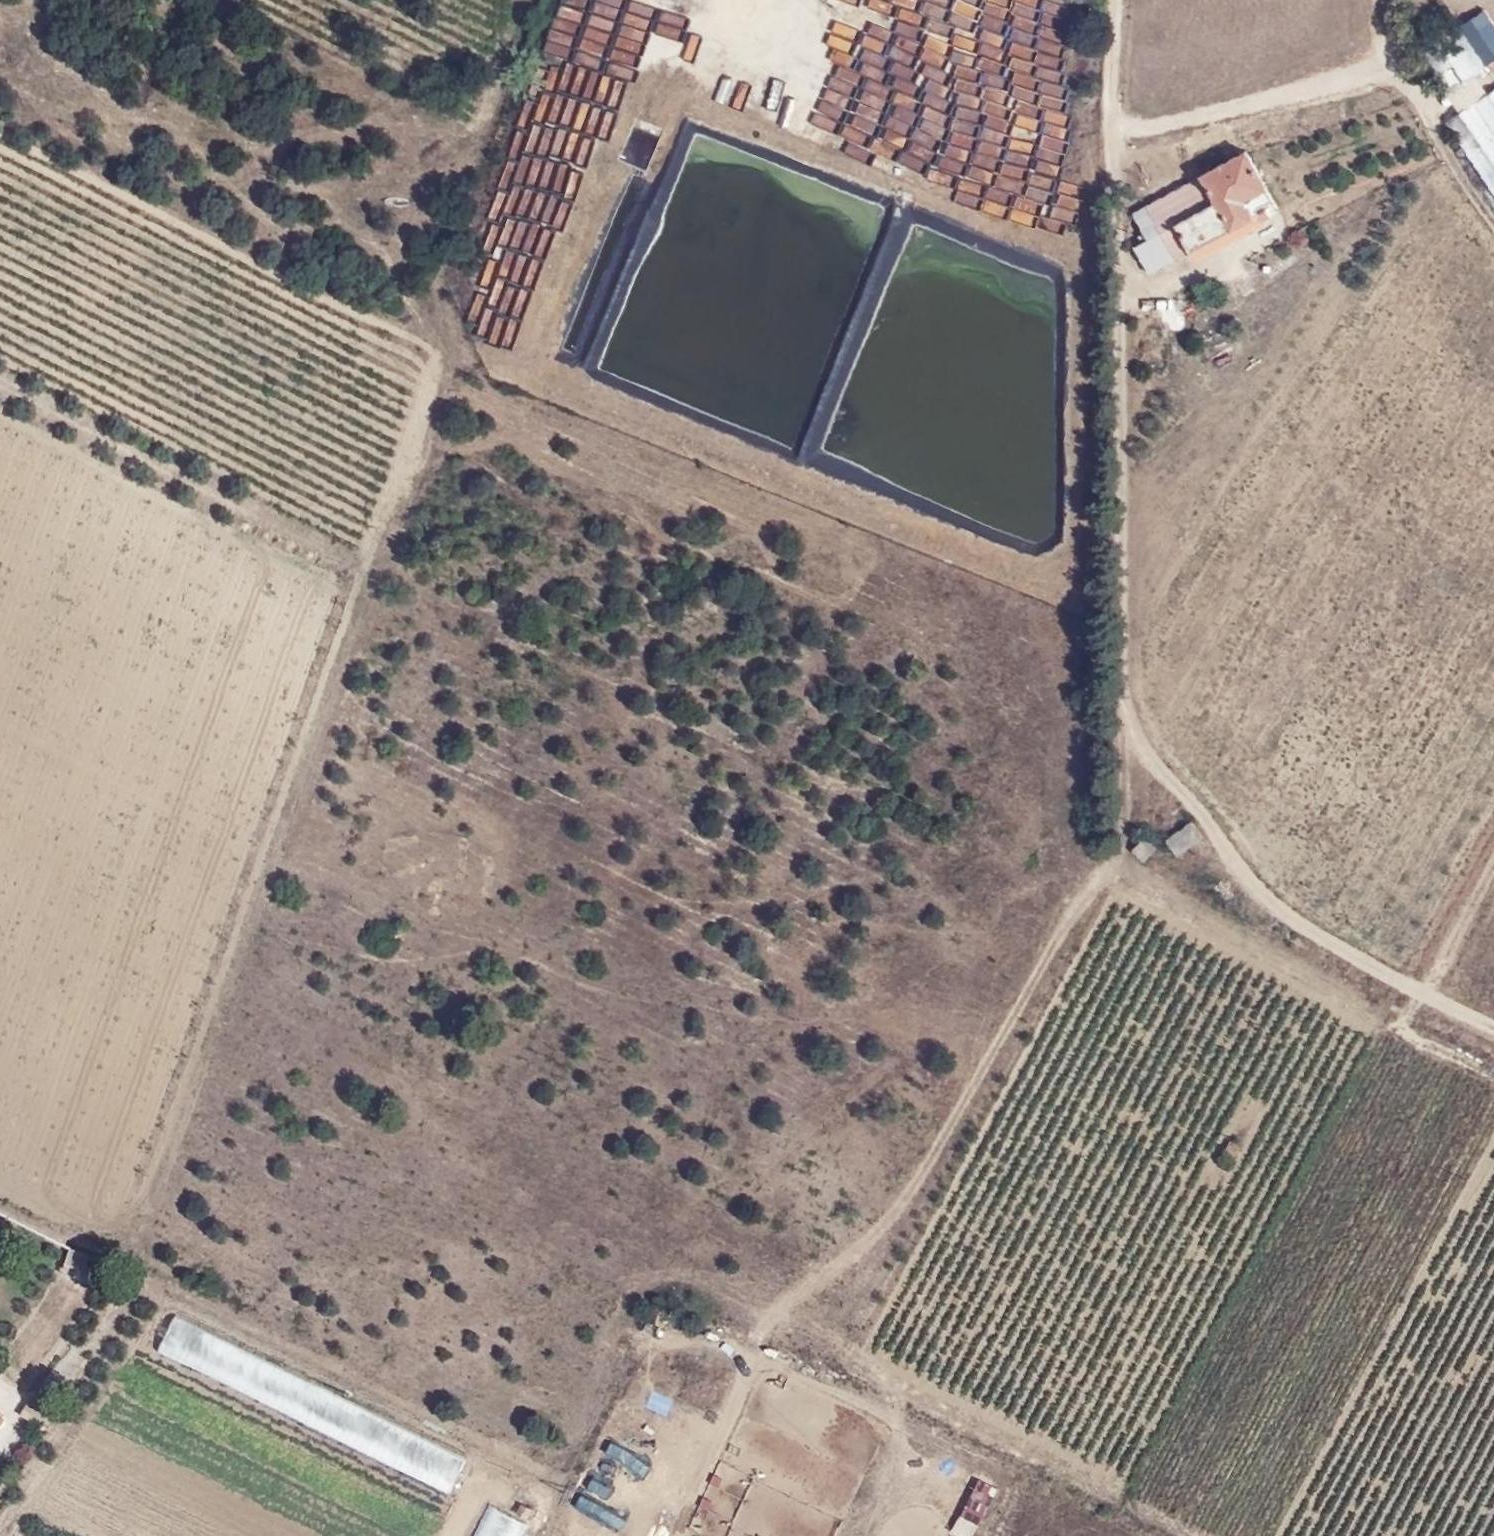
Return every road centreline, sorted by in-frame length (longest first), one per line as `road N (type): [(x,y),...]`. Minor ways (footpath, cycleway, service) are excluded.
road 1 (track): [(1112,0),(1114,688),(1141,746),(1315,945),(1493,1021)]

